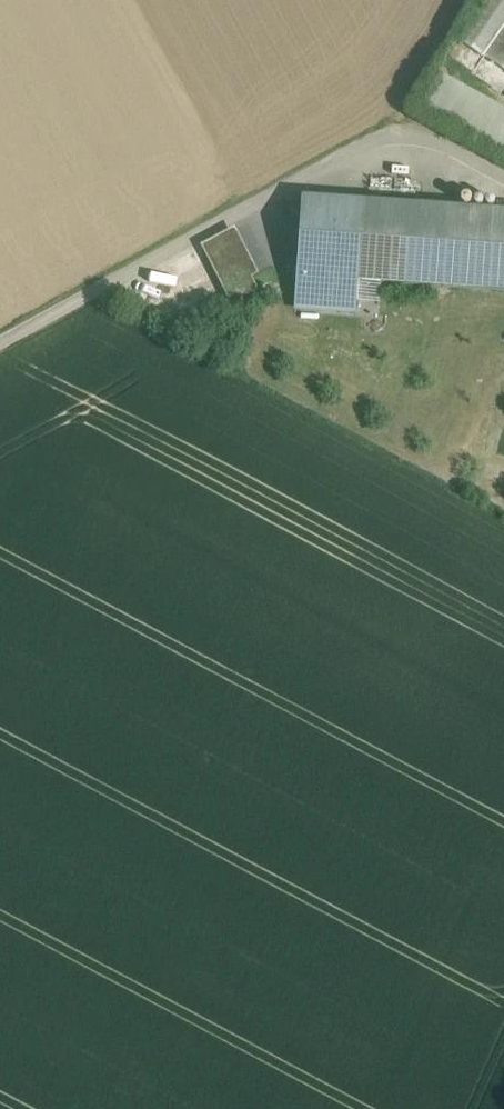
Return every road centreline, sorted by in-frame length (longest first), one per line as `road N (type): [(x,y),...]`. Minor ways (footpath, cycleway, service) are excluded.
road 1 (track): [(0,348),(391,137),(439,147),(503,181)]

